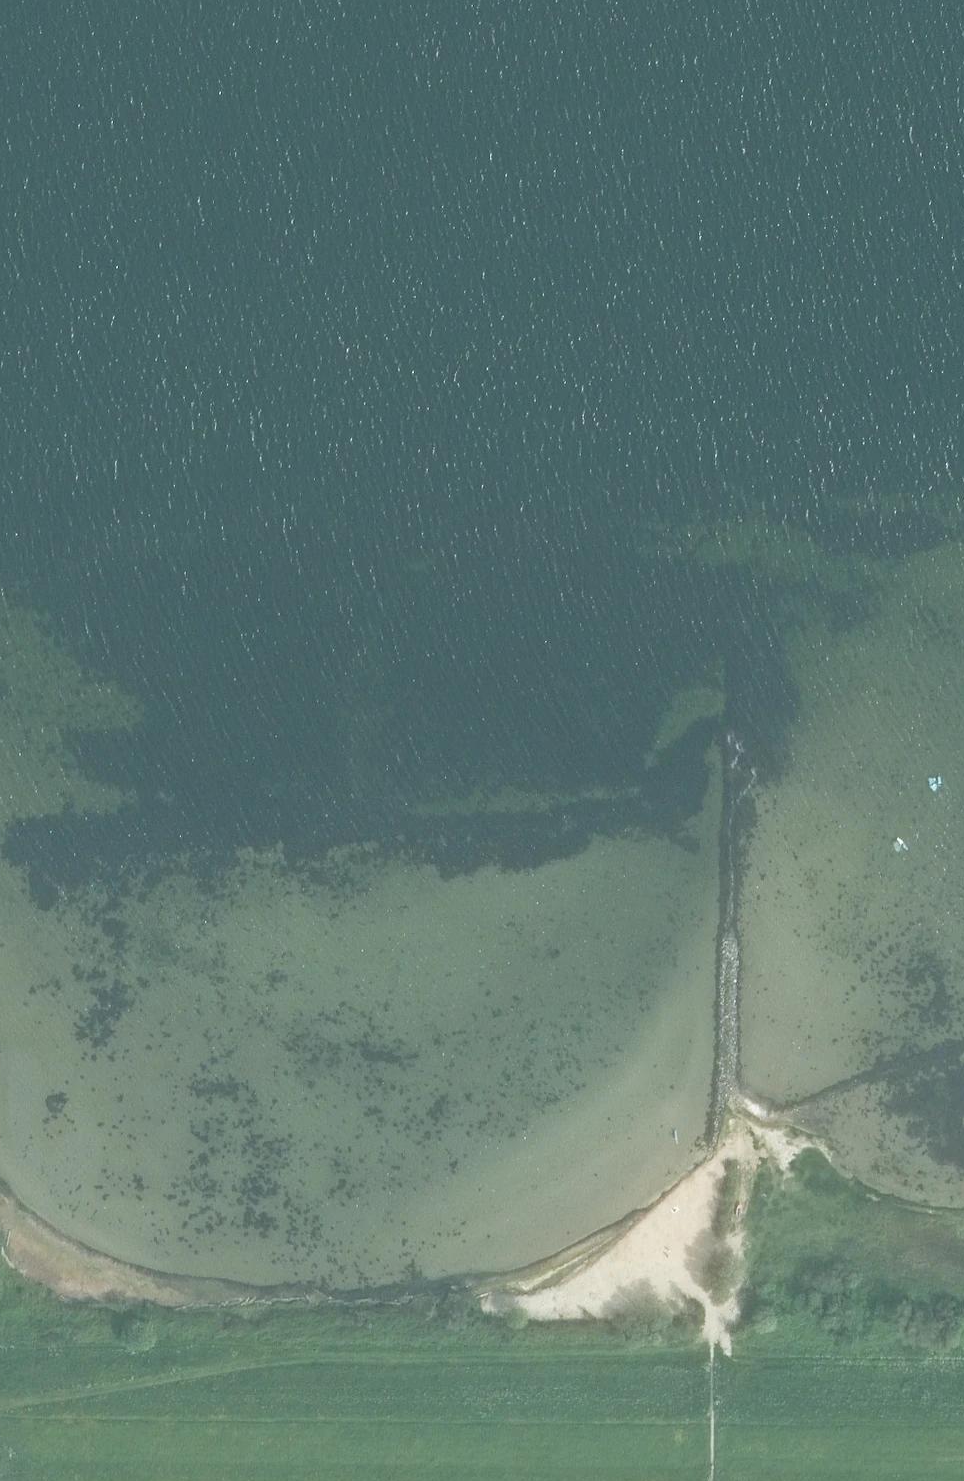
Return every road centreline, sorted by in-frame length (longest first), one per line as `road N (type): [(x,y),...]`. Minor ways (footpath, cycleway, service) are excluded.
road 1 (track): [(0,1406),(260,1358),(674,1347),(720,1312),(698,1278)]
road 2 (track): [(776,1160),(744,1275),(720,1312)]

